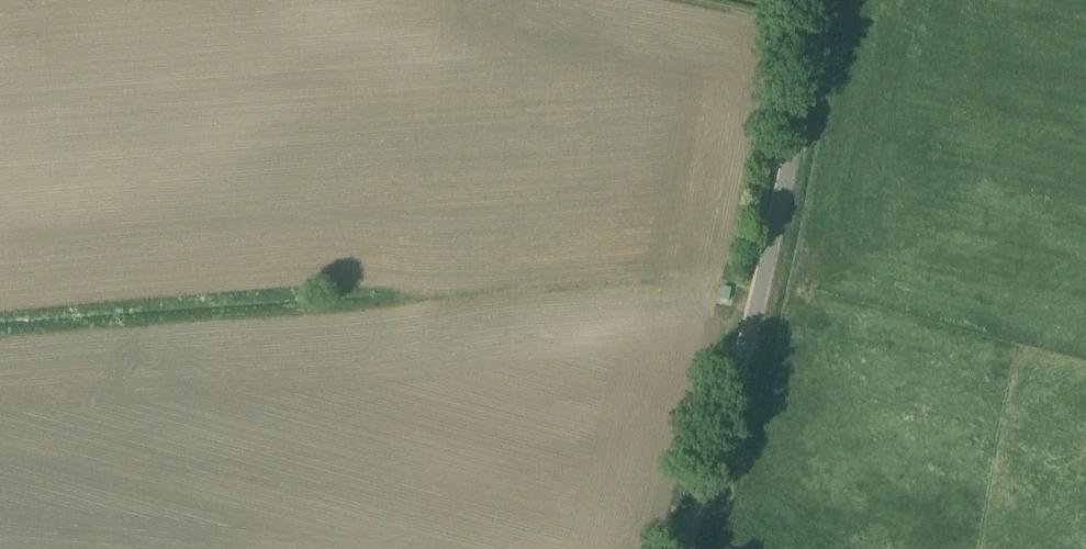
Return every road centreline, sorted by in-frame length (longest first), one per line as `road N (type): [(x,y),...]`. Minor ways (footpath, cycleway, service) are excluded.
road 1 (unclassified): [(827,0),(764,305),(690,548)]

